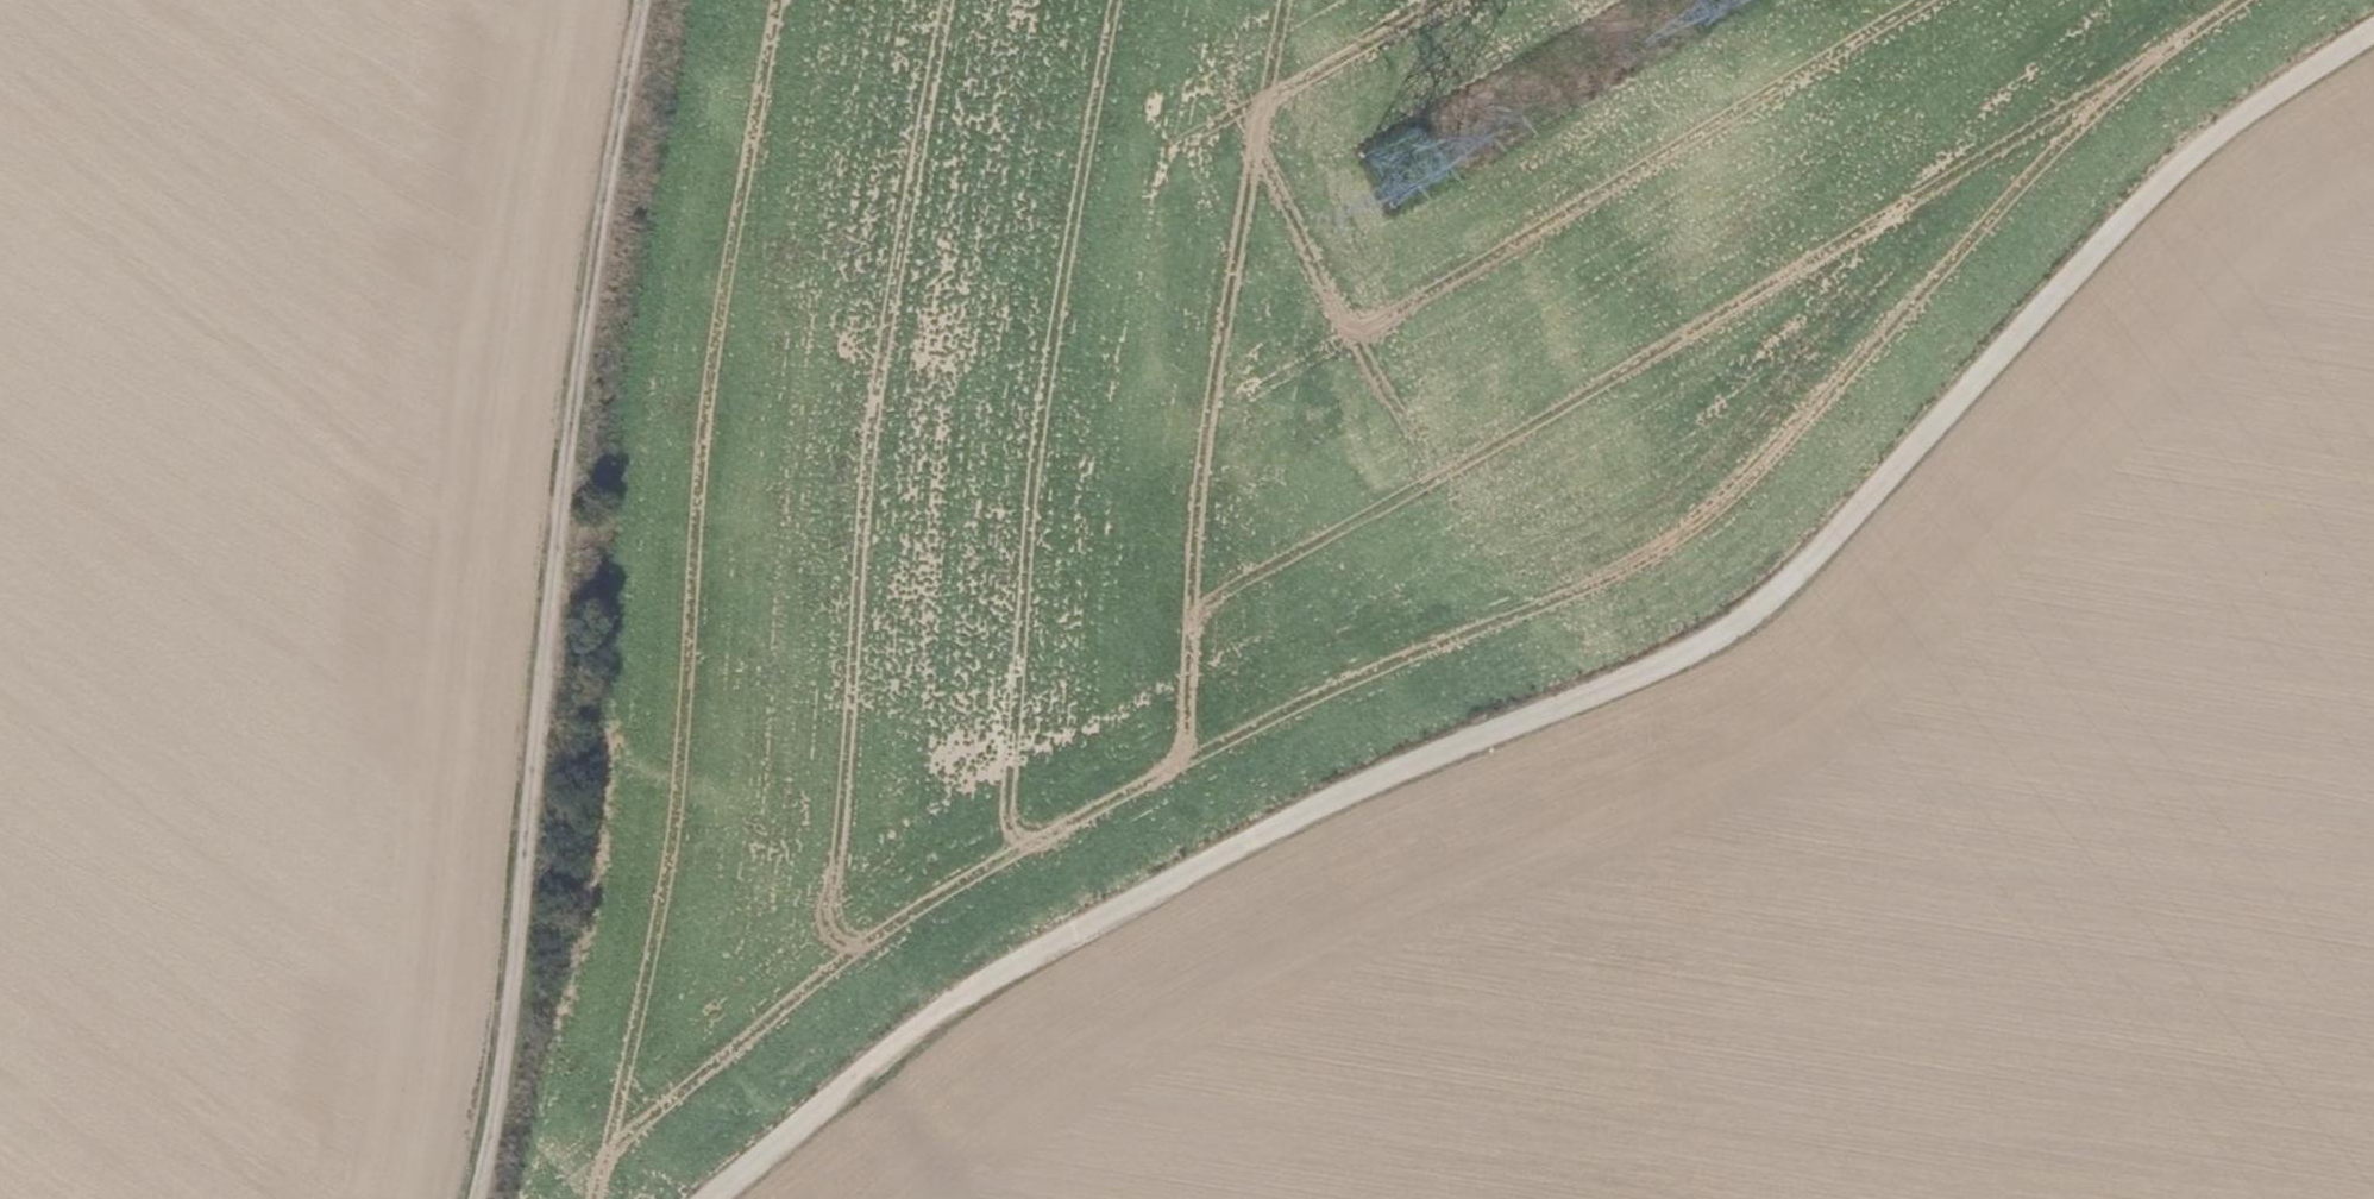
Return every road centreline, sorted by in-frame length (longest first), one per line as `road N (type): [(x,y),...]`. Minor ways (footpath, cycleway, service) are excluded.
road 1 (track): [(713,1198),(987,978),(1351,794),(1690,651),(1769,593),(1861,502),(2132,207),(2201,142),(2373,30)]
road 2 (track): [(482,1198),(617,147),(646,0)]

